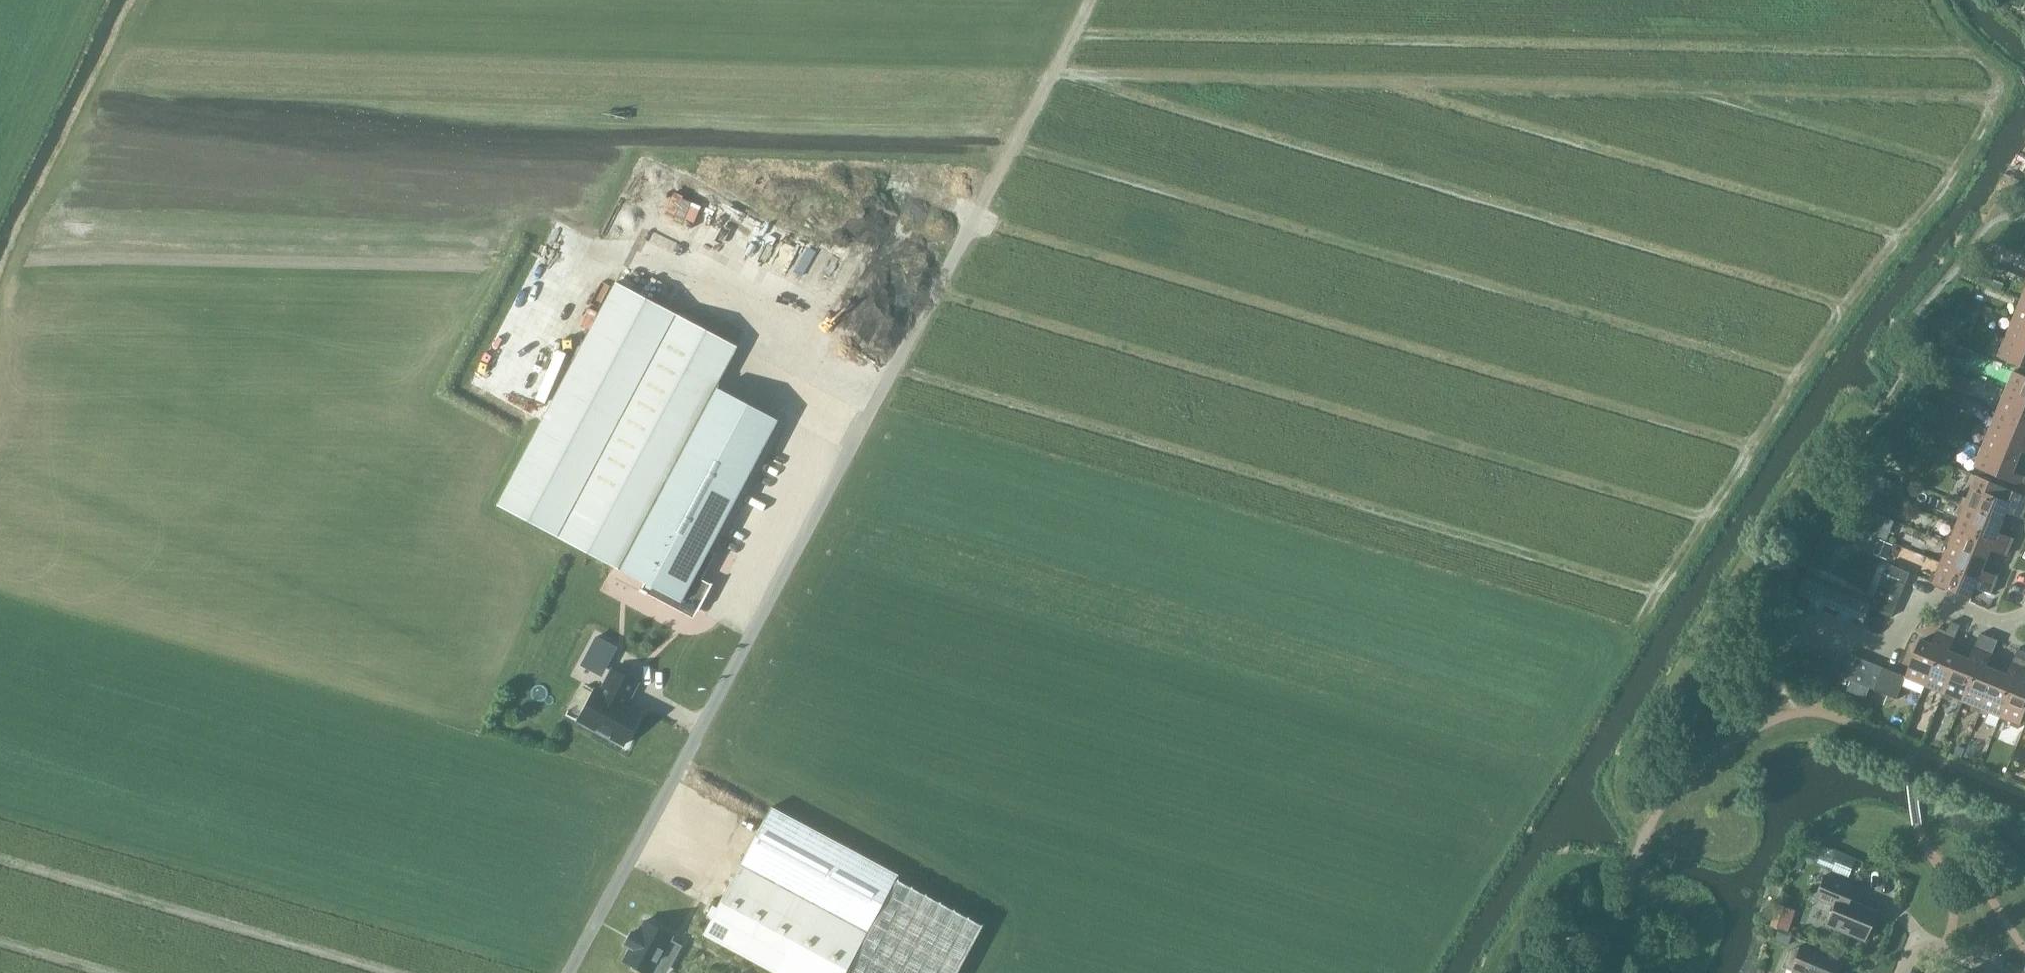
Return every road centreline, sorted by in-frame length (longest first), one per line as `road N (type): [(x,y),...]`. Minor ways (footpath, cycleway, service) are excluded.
road 1 (residential): [(568,972),(888,381)]
road 2 (track): [(1096,0),(888,381)]
road 3 (residential): [(1832,630),(1903,658),(1911,618),(1933,602),(1995,626),(2024,615)]
road 4 (residential): [(1996,972),(1920,942),(1898,972)]

